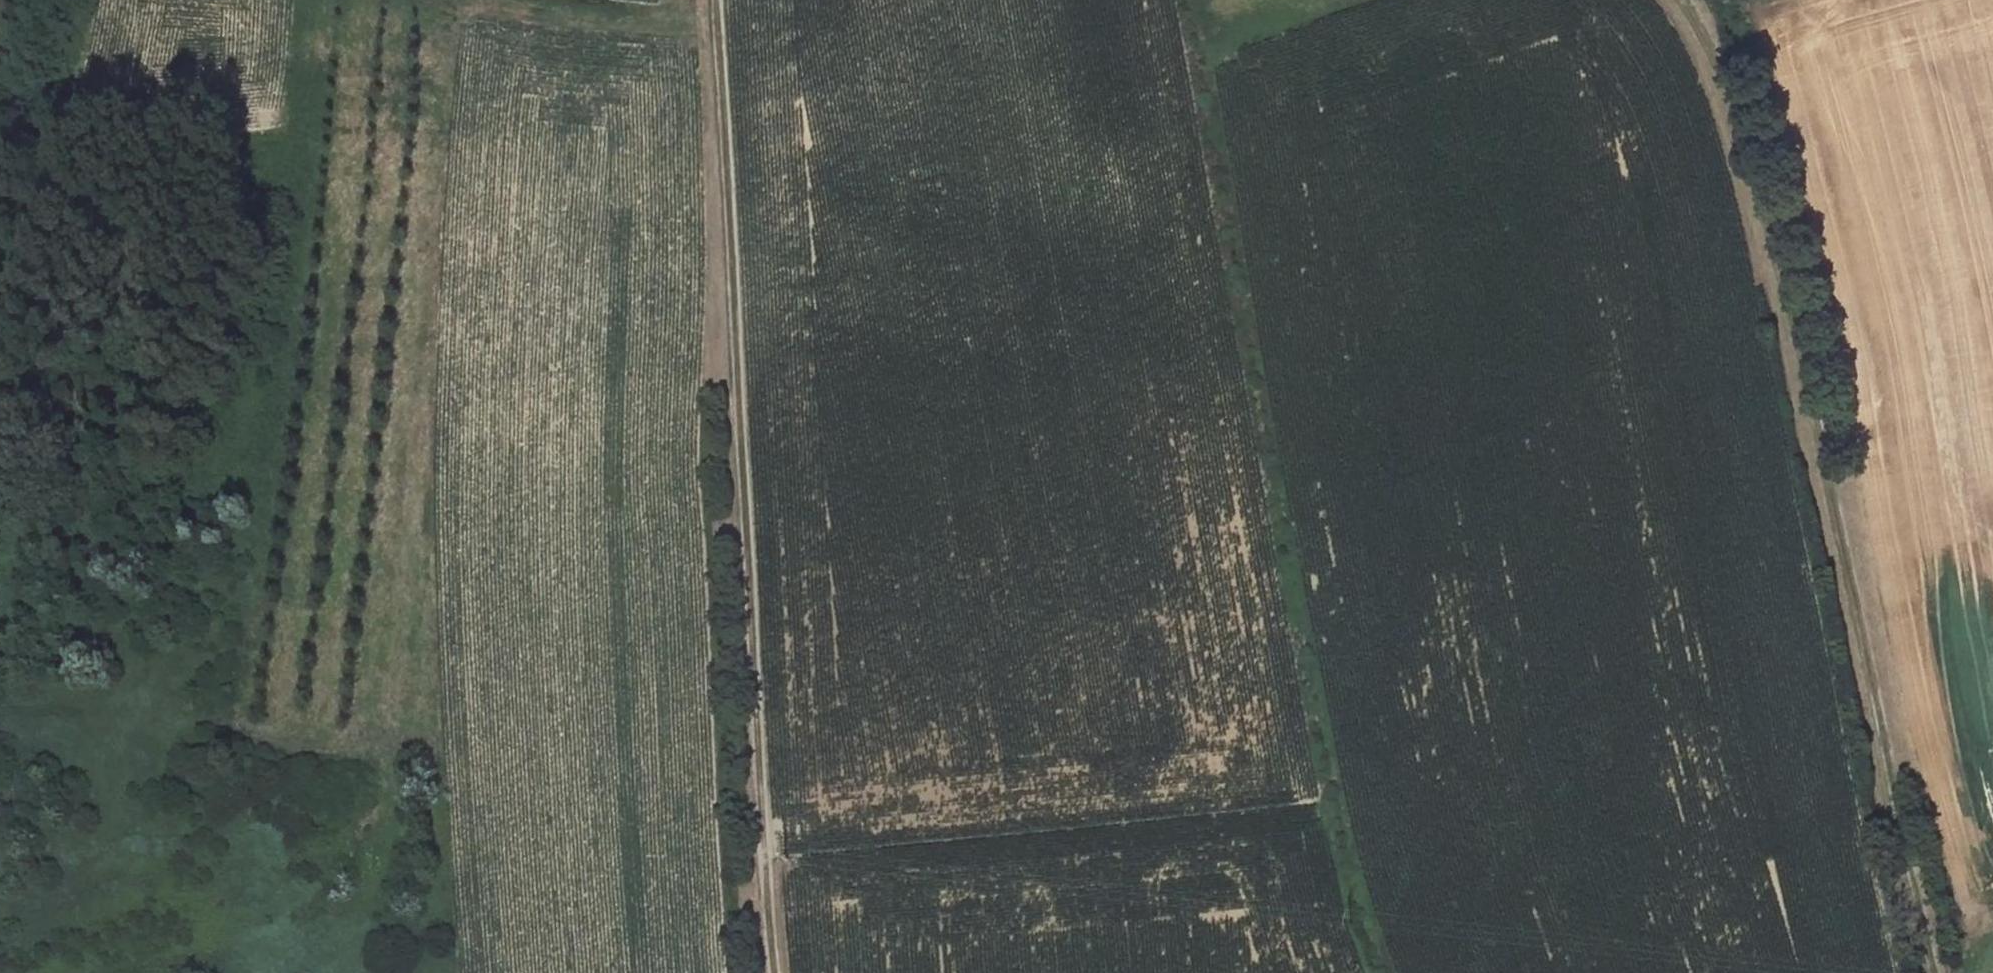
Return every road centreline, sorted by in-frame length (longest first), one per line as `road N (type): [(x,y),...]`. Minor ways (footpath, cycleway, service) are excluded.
road 1 (track): [(1683,0),(1706,39),(1782,265),(1935,972)]
road 2 (track): [(710,0),(778,972)]

